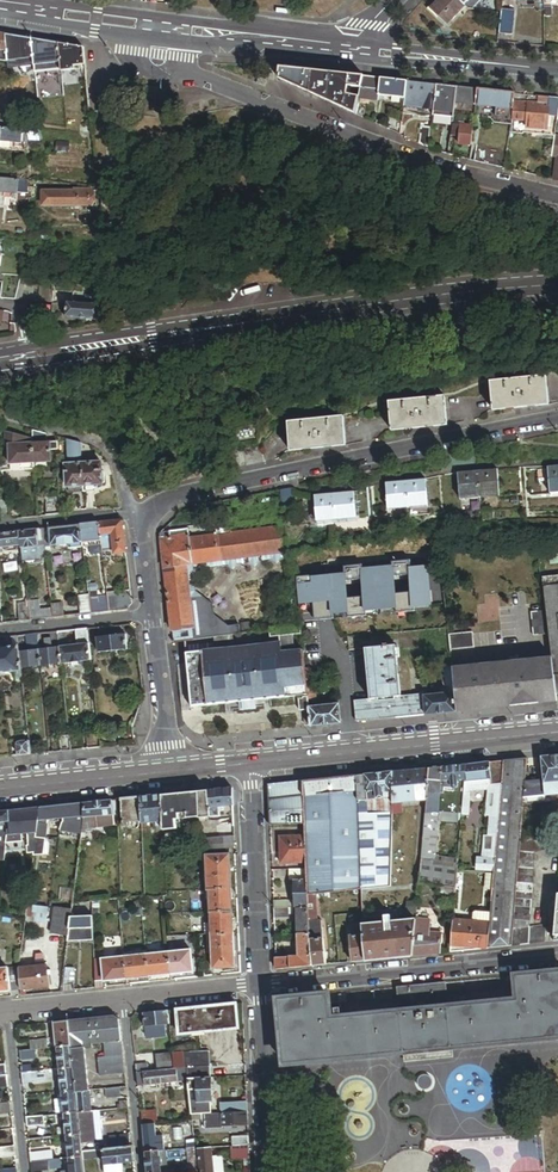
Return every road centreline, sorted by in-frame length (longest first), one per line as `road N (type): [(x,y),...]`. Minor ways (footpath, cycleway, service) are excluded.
road 1 (tertiary): [(557,284),(33,355)]
road 2 (residential): [(152,616),(141,520),(152,508),(557,420)]
road 3 (residential): [(141,27),(178,66),(424,165),(557,197)]
road 4 (secondary): [(249,765),(557,734)]
road 5 (residential): [(259,985),(557,955)]
road 6 (residential): [(9,1013),(259,985)]
road 7 (residential): [(249,765),(259,985)]
road 8 (tertiary): [(557,73),(344,49)]
road 9 (tertiary): [(344,49),(141,27)]
road 10 (residential): [(259,985),(268,1171)]
road 11 (secondary): [(0,789),(173,772)]
road 12 (residential): [(9,1013),(24,1171)]
road 13 (residential): [(173,772),(152,616)]
road 14 (residential): [(0,631),(152,616)]
road 15 (tertiary): [(141,27),(13,11)]

